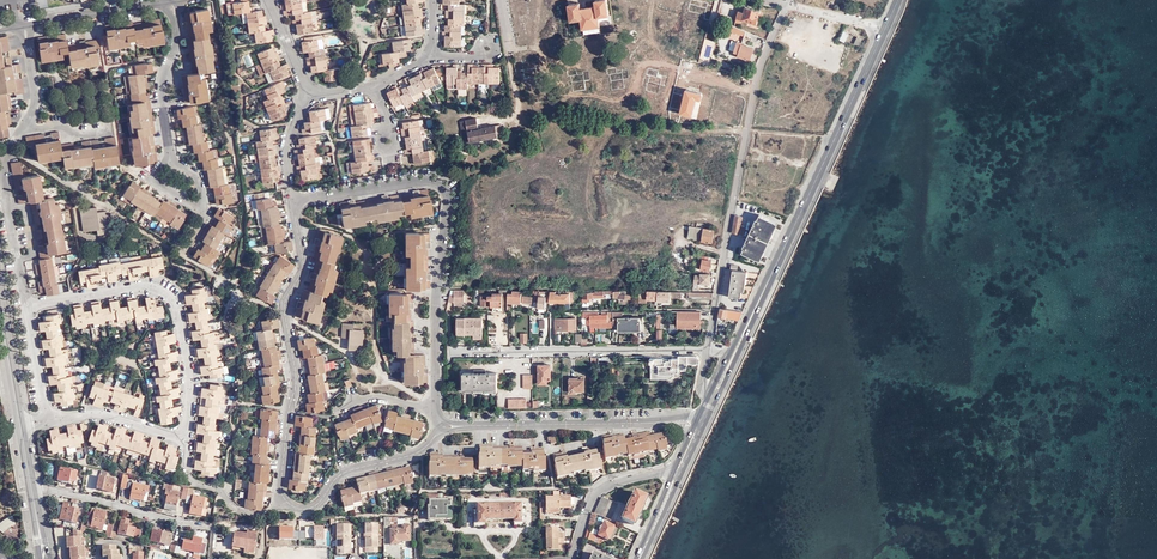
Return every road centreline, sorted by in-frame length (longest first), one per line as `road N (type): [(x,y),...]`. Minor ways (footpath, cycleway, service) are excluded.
road 1 (residential): [(443,426),(413,456),(339,472),(312,506),(286,502),(281,486),(298,383),(287,299),(304,266),(295,202)]
road 2 (residential): [(295,202),(442,184),(448,207),(434,406)]
road 3 (residential): [(788,0),(756,76),(706,350)]
road 4 (secondary): [(753,316),(897,0)]
road 5 (residential): [(187,439),(189,380),(168,281),(28,307)]
road 6 (residential): [(706,350),(455,353)]
road 7 (residential): [(653,422),(443,426)]
road 8 (residential): [(23,126),(2,166),(28,307)]
road 9 (residential): [(31,487),(208,531)]
road 10 (residential): [(174,0),(178,41),(161,102),(169,158)]
road 11 (residential): [(24,24),(169,0)]
road 12 (residential): [(573,558),(598,493),(672,473)]
road 13 (residential): [(50,418),(110,416),(187,439)]

